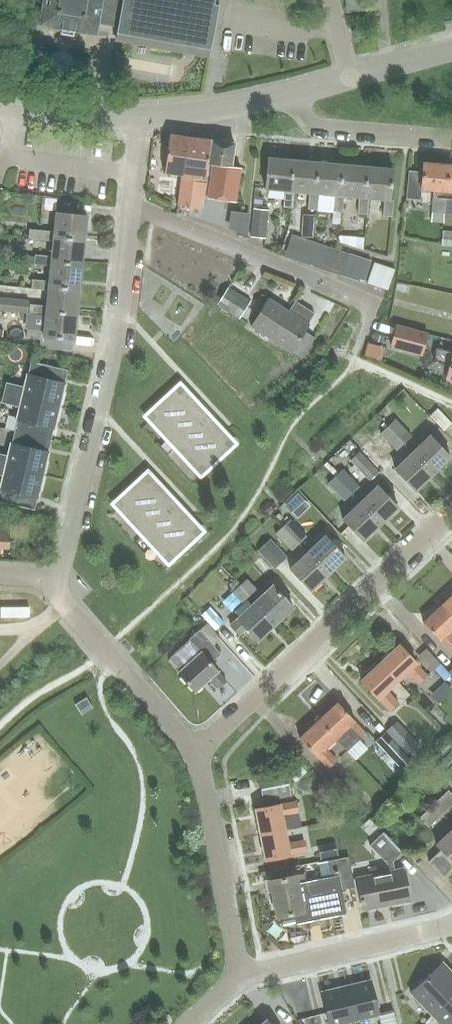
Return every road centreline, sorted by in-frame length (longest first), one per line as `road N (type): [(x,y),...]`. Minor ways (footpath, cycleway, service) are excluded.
road 1 (residential): [(47,584),(61,562),(112,345),(129,207)]
road 2 (residential): [(196,751),(451,510)]
road 3 (residential): [(365,330),(374,303),(129,207)]
road 4 (residential): [(238,978),(196,751)]
road 5 (residential): [(196,751),(47,584)]
road 6 (residential): [(238,978),(451,927)]
road 7 (residential): [(451,140),(318,127),(295,93)]
road 8 (unclassified): [(136,116),(295,93)]
road 9 (unclassified): [(0,106),(136,116)]

